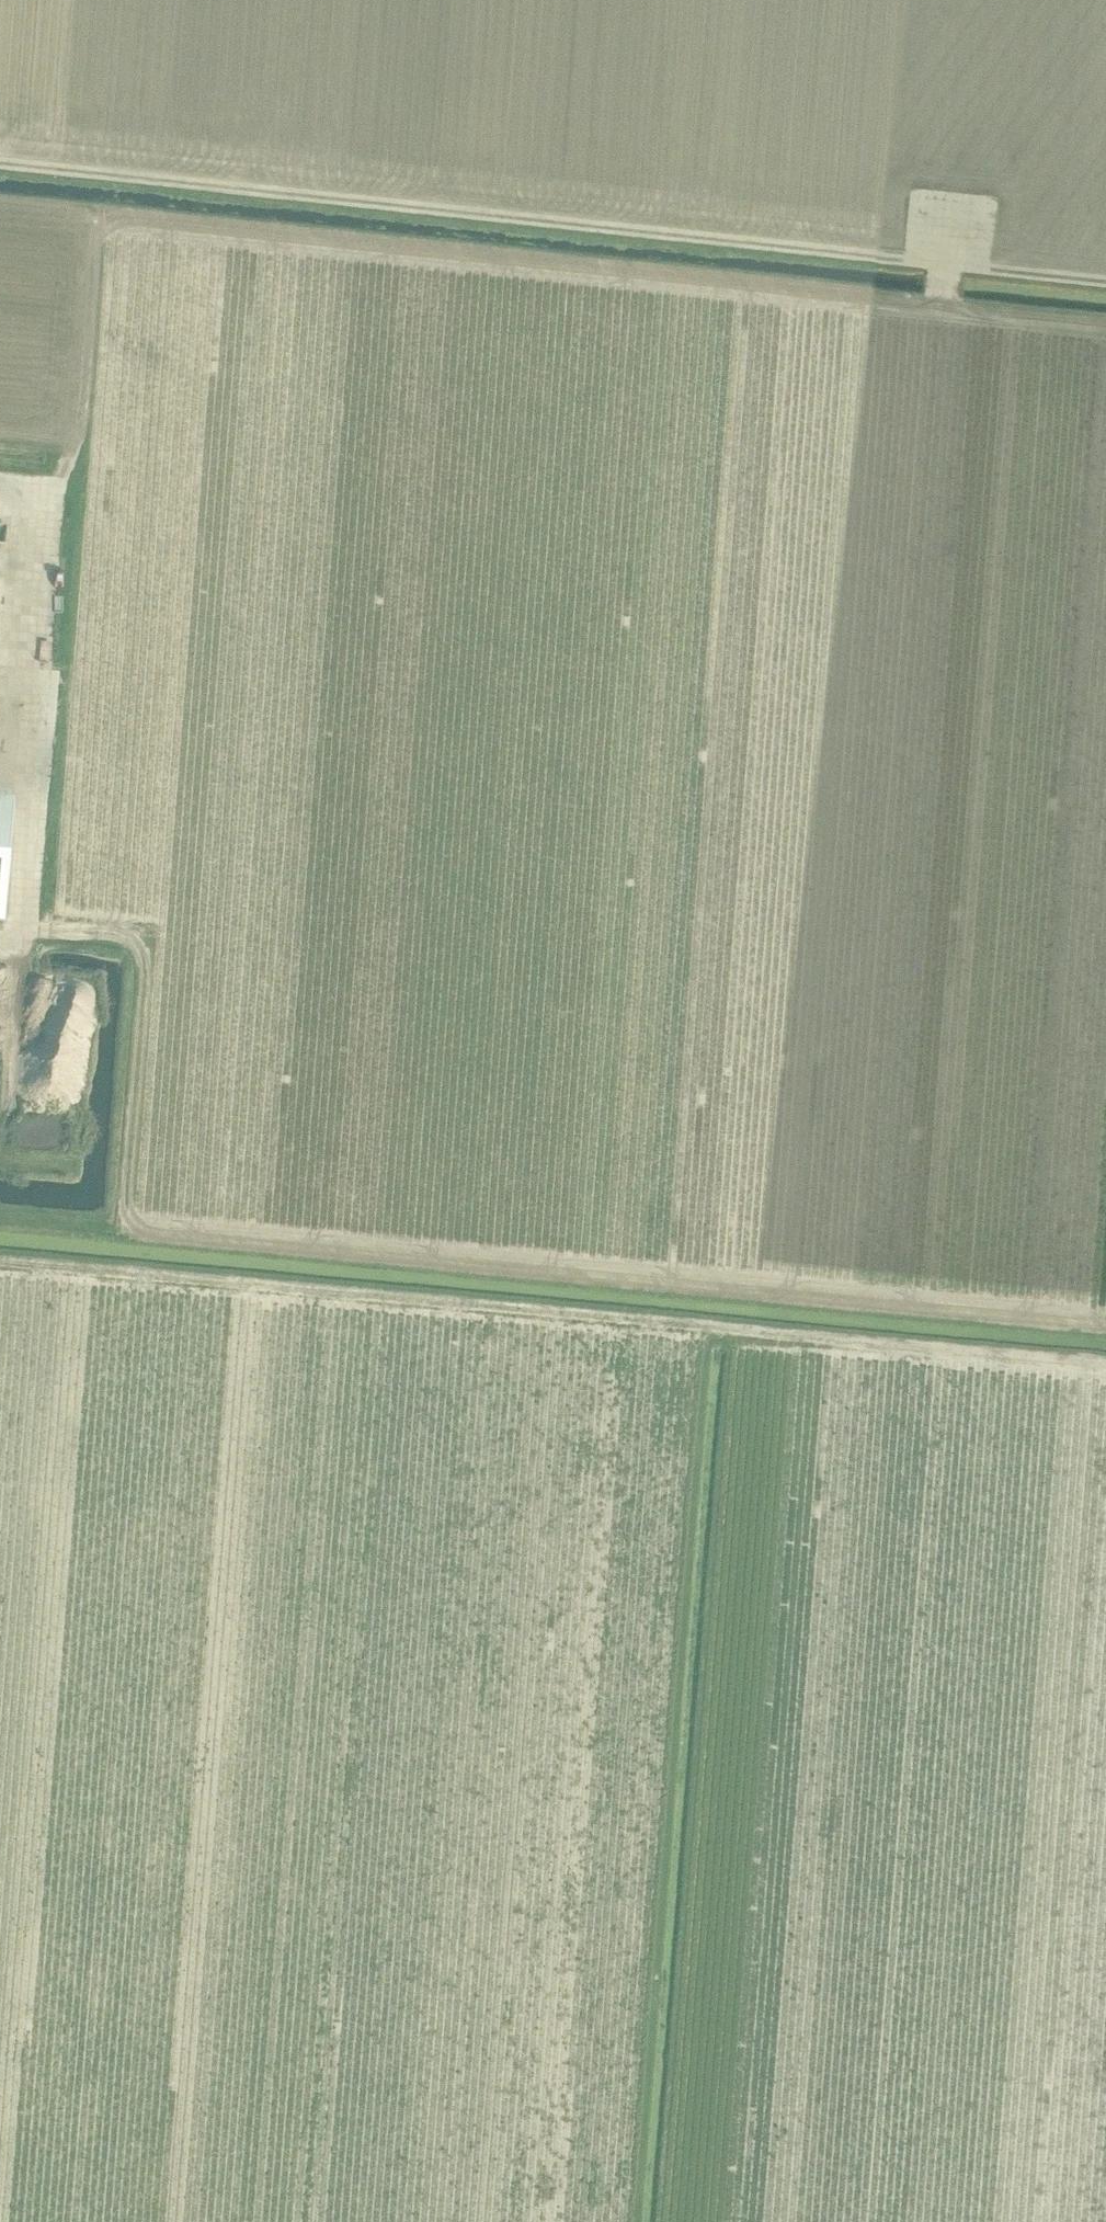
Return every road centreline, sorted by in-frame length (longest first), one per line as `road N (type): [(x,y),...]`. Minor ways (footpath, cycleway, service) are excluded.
road 1 (track): [(945,264),(0,165)]
road 2 (track): [(0,486),(38,489),(14,960)]
road 3 (track): [(1105,280),(945,264),(942,295)]

